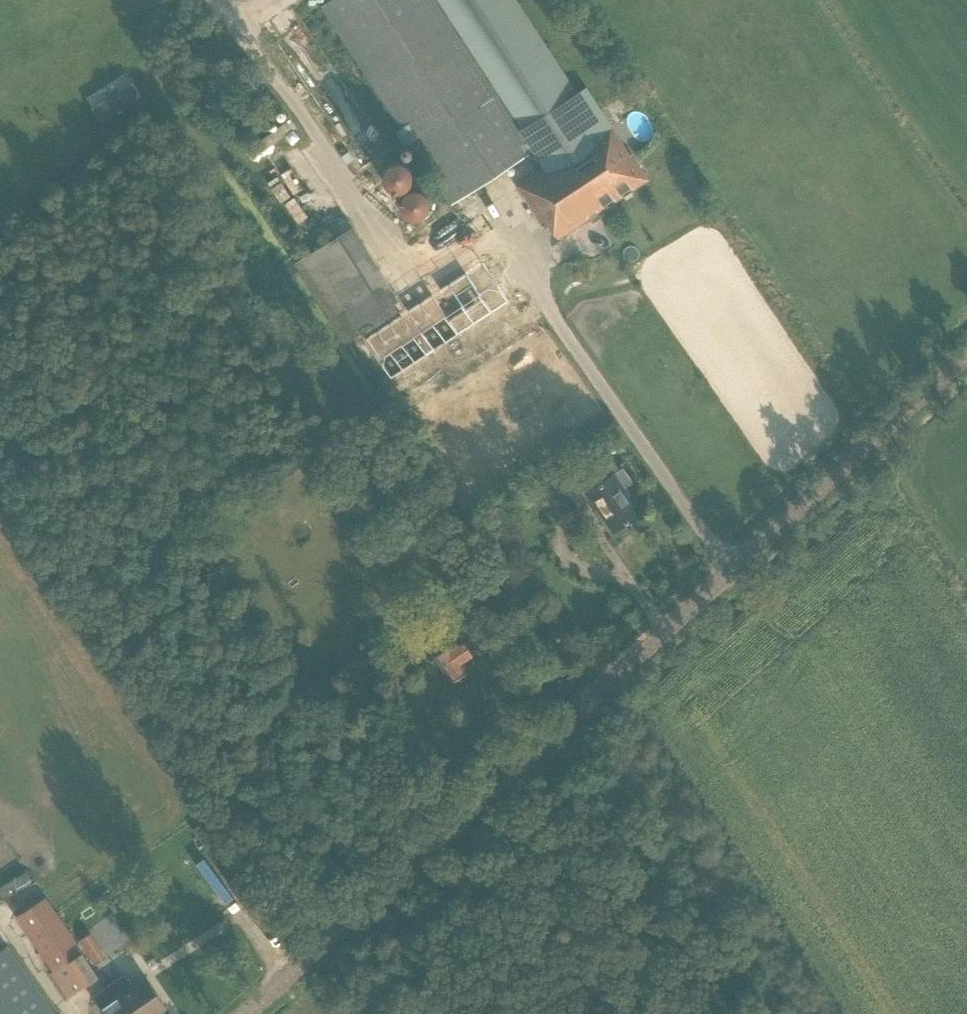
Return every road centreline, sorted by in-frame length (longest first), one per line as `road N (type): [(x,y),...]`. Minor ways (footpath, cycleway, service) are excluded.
road 1 (tertiary): [(251,1013),(966,354)]
road 2 (track): [(317,955),(0,494)]

